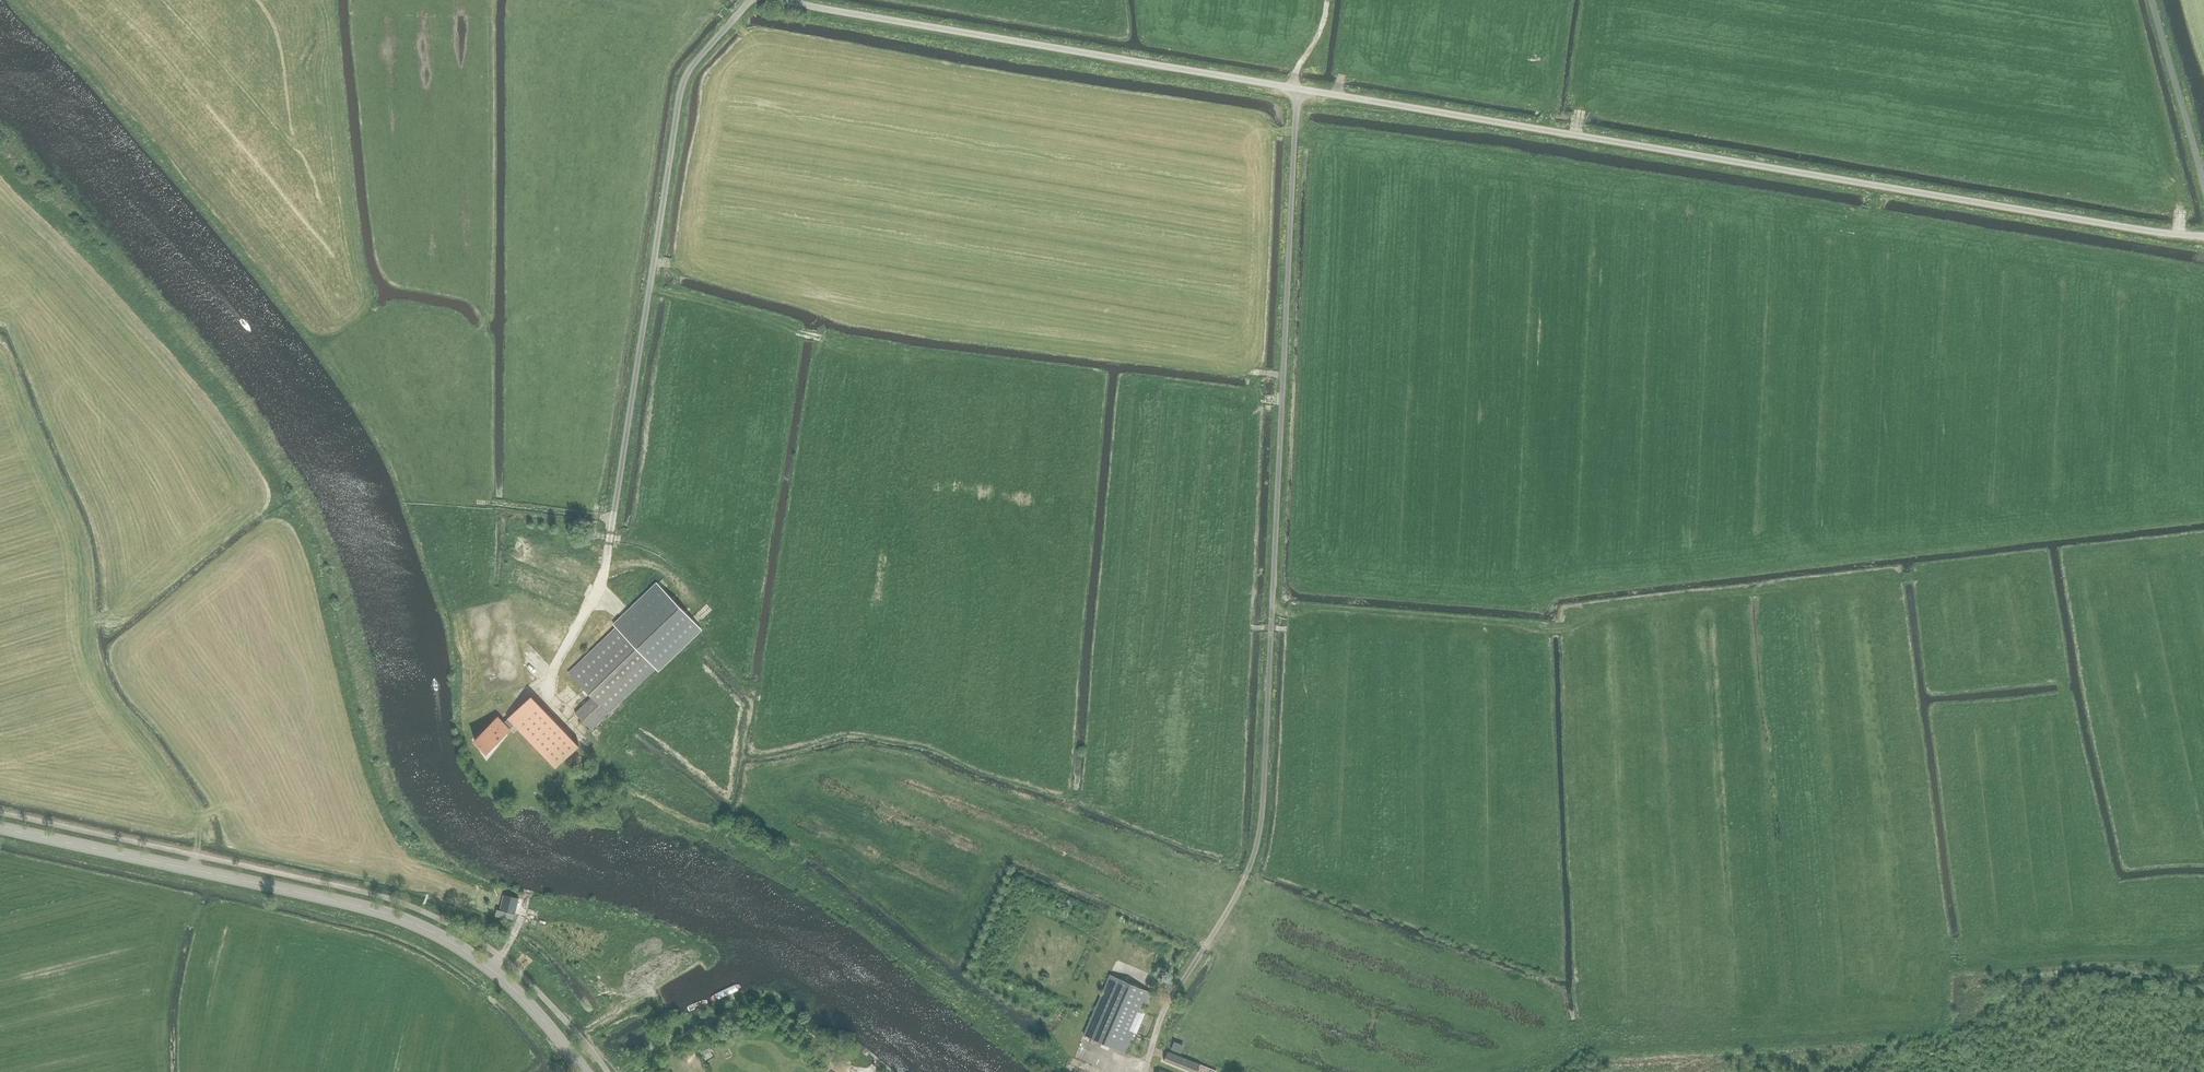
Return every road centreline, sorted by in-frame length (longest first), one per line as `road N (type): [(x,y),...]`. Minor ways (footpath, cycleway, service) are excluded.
road 1 (unclassified): [(2203,236),(1947,200),(787,0)]
road 2 (secondary): [(0,828),(413,924),(492,971),(585,1071)]
road 3 (track): [(477,501),(595,516),(592,534),(660,553),(712,605),(697,618),(715,656),(740,679),(760,685)]

